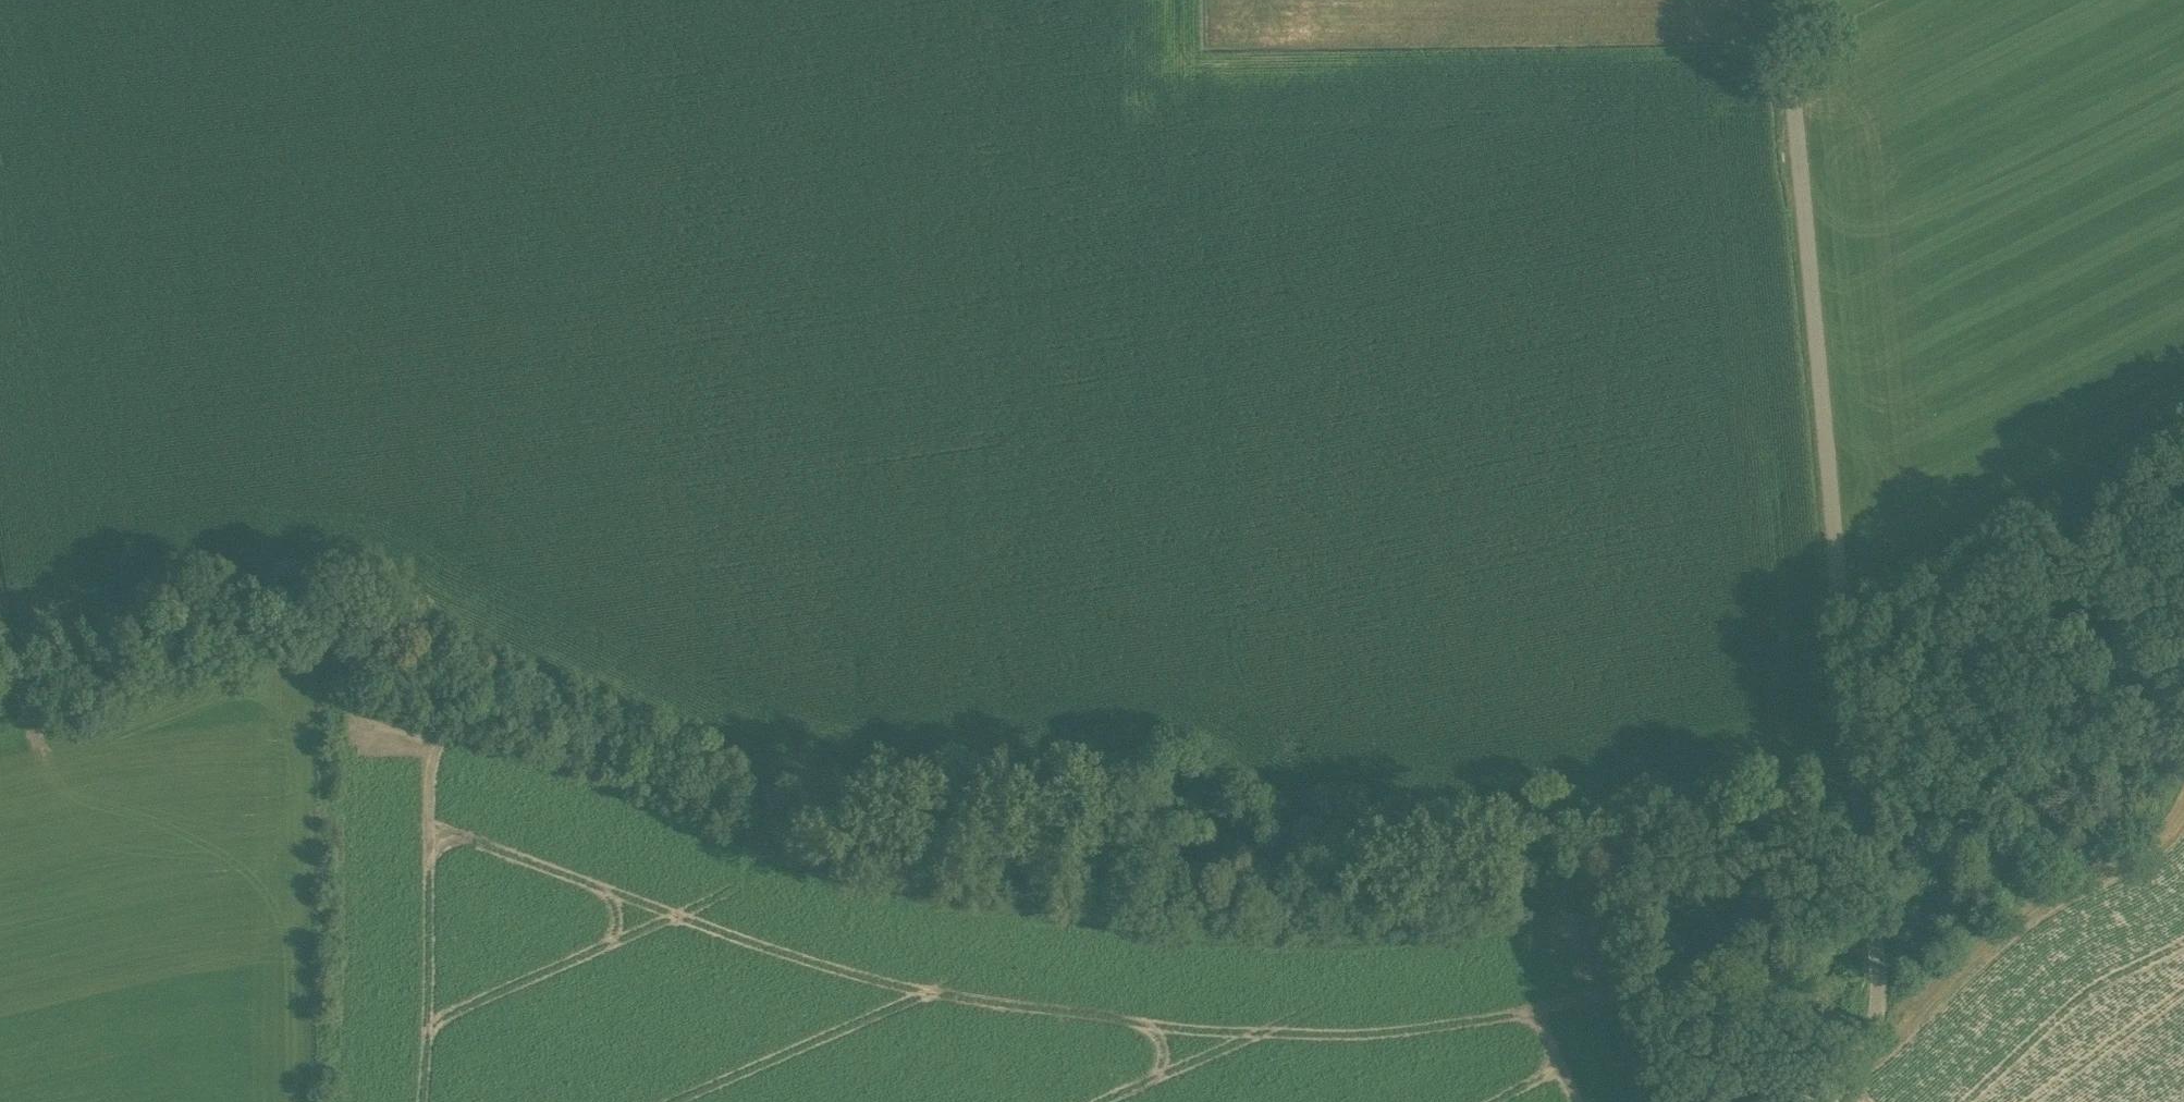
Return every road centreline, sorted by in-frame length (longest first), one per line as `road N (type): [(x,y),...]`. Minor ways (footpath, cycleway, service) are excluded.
road 1 (unclassified): [(1795,1101),(1851,1067),(1877,1020),(1784,0)]

